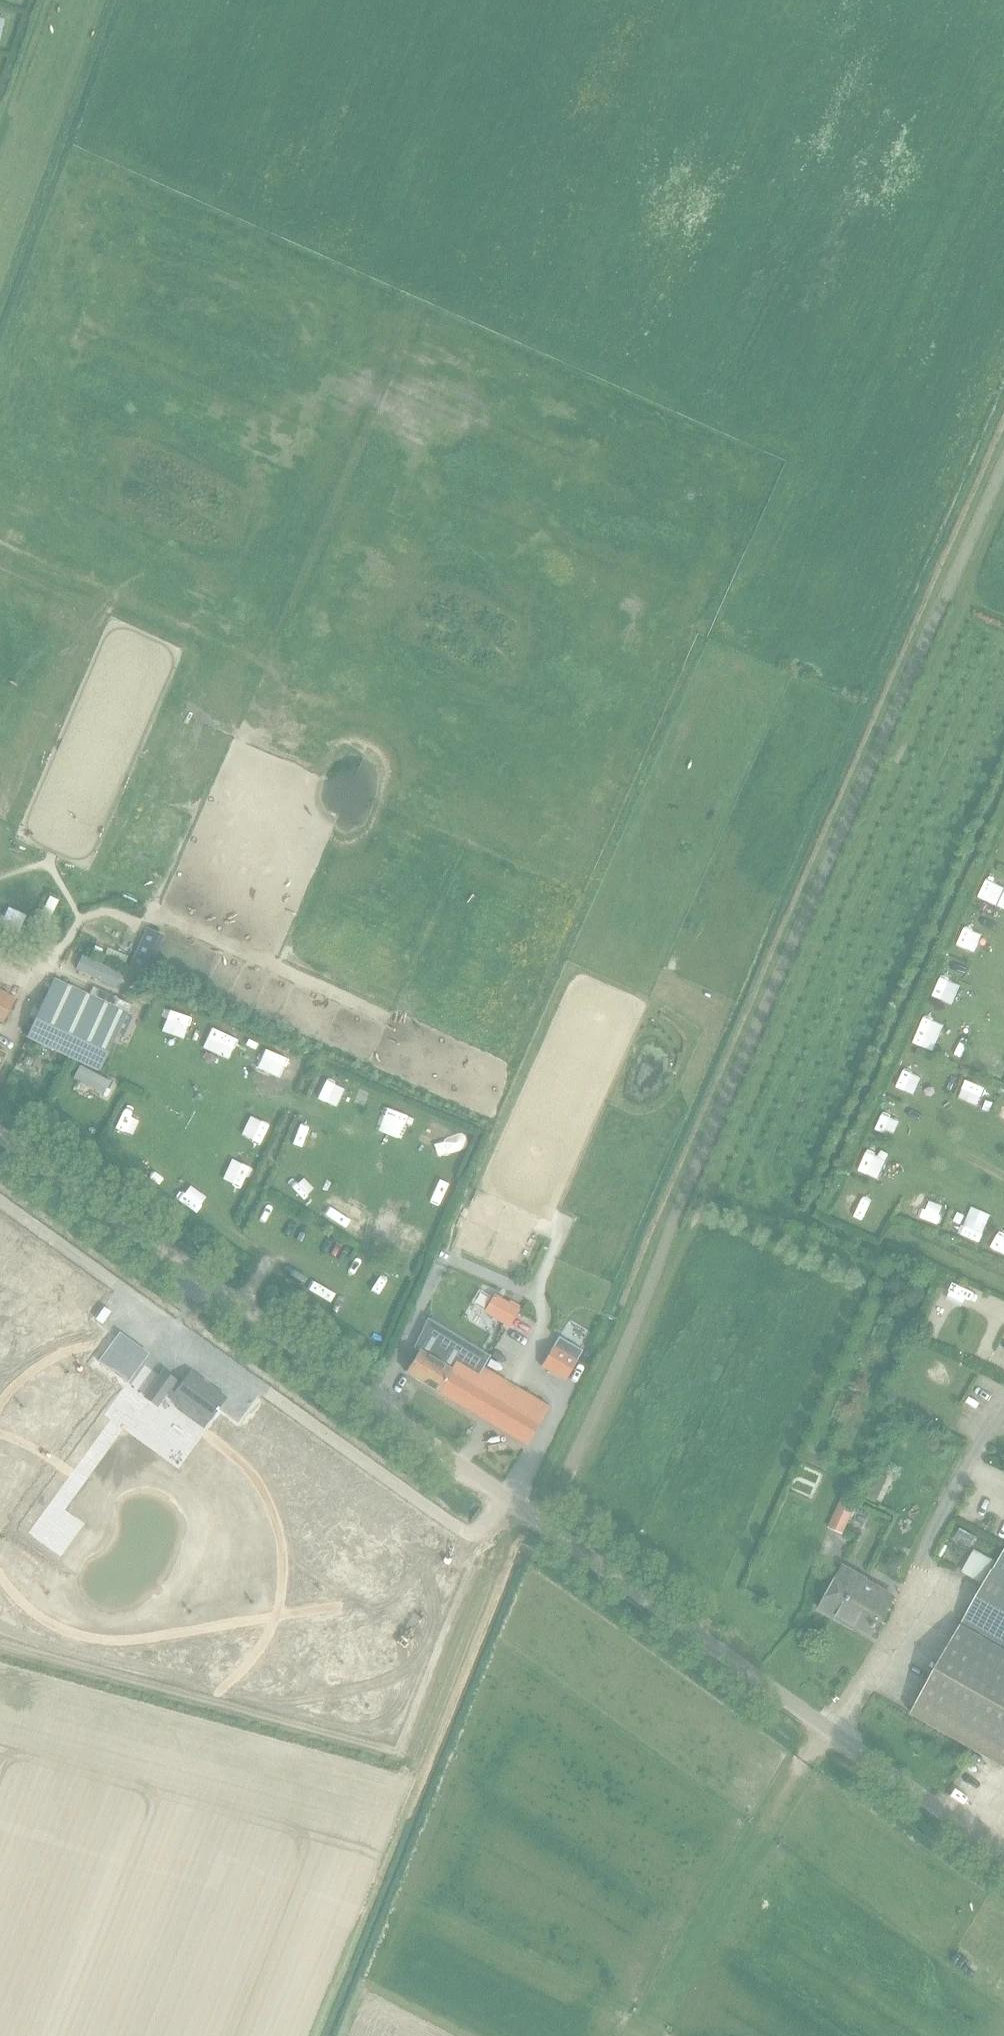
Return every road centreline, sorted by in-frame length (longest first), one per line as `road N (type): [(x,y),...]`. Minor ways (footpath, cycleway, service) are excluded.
road 1 (unclassified): [(1003,1855),(0,1133)]
road 2 (track): [(526,1509),(534,1472),(588,1386),(1003,407)]

